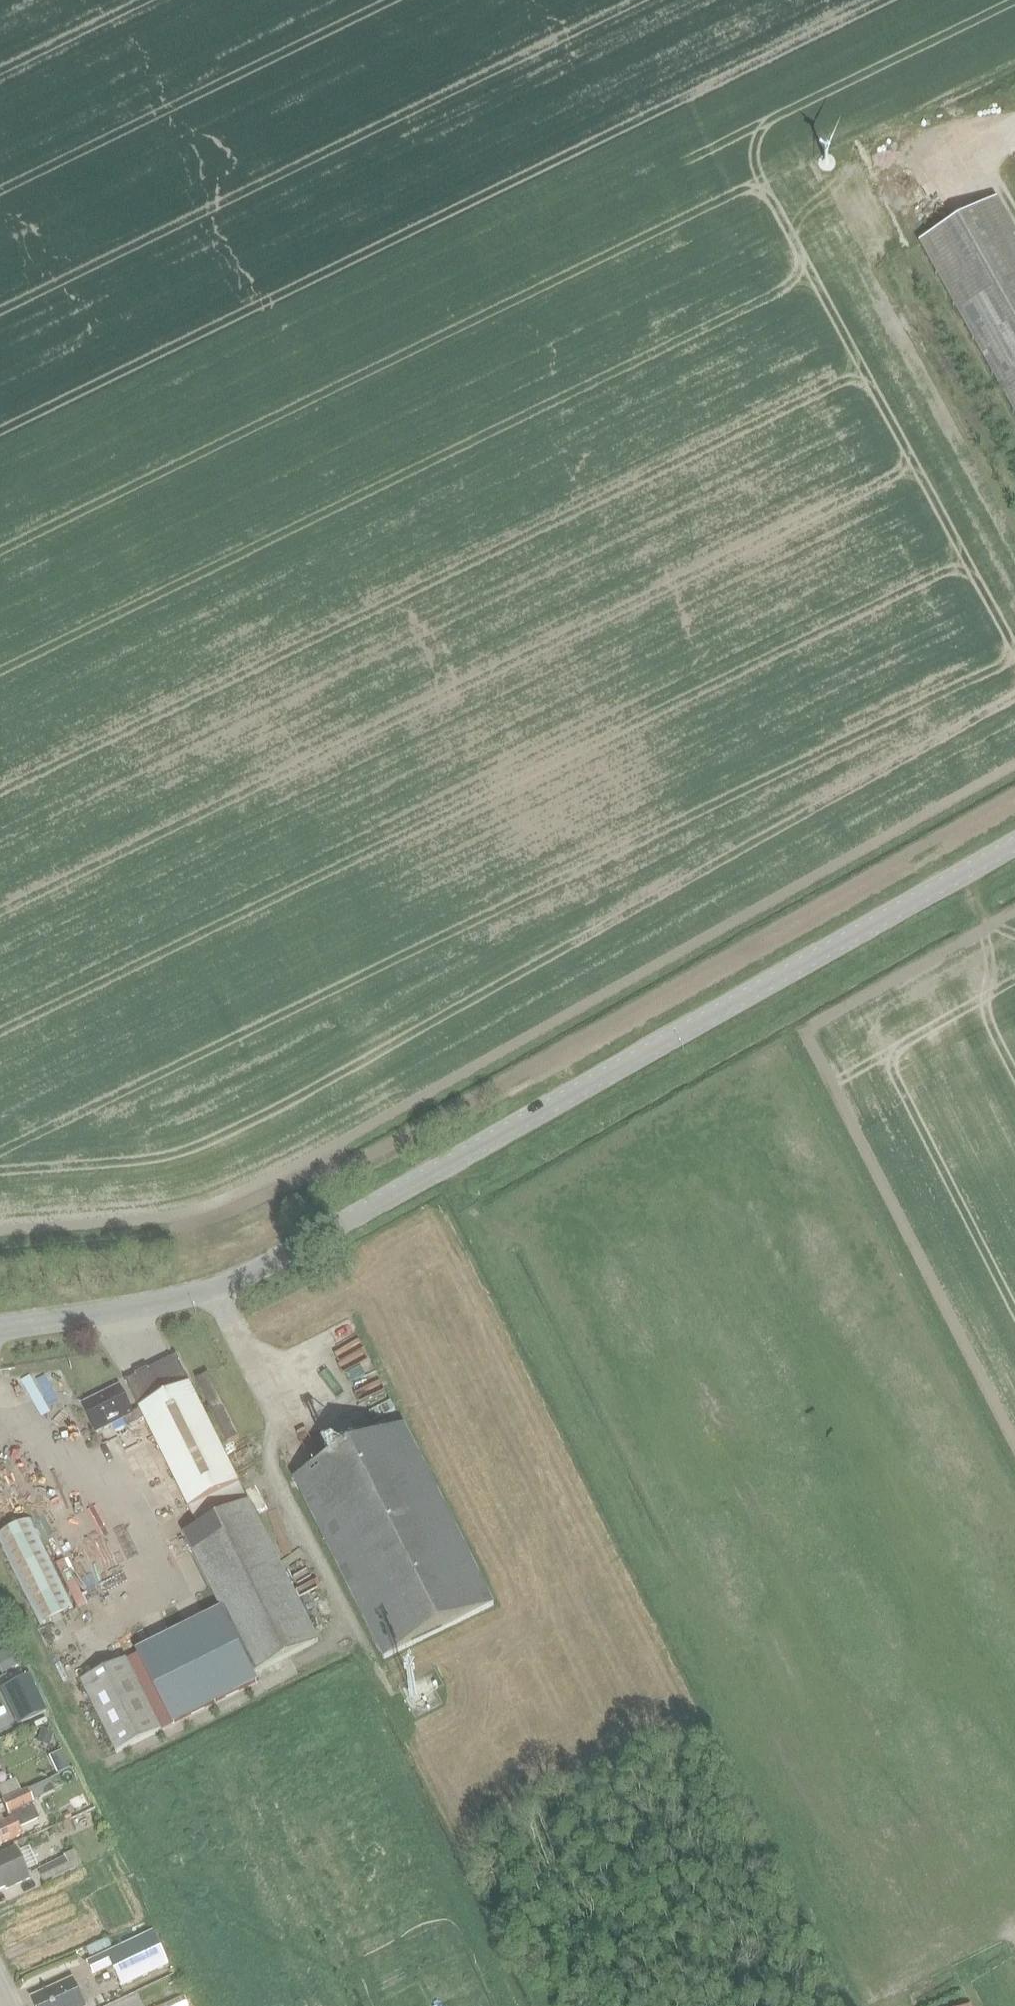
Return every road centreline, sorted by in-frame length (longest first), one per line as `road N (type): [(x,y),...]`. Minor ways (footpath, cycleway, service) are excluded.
road 1 (tertiary): [(0,1329),(152,1307),(254,1273),(1014,845)]
road 2 (track): [(444,1167),(875,2005)]

